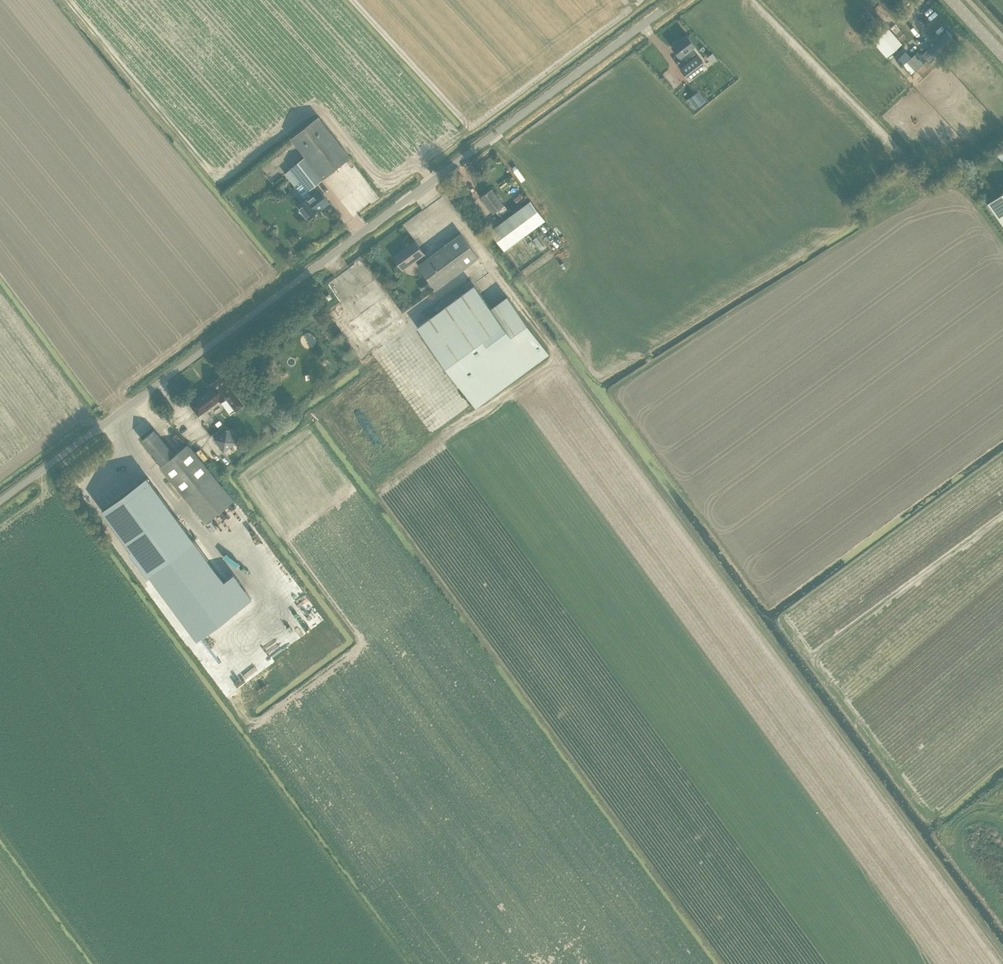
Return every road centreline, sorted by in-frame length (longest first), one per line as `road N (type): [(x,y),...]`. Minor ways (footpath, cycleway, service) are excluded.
road 1 (unclassified): [(0,505),(679,0)]

